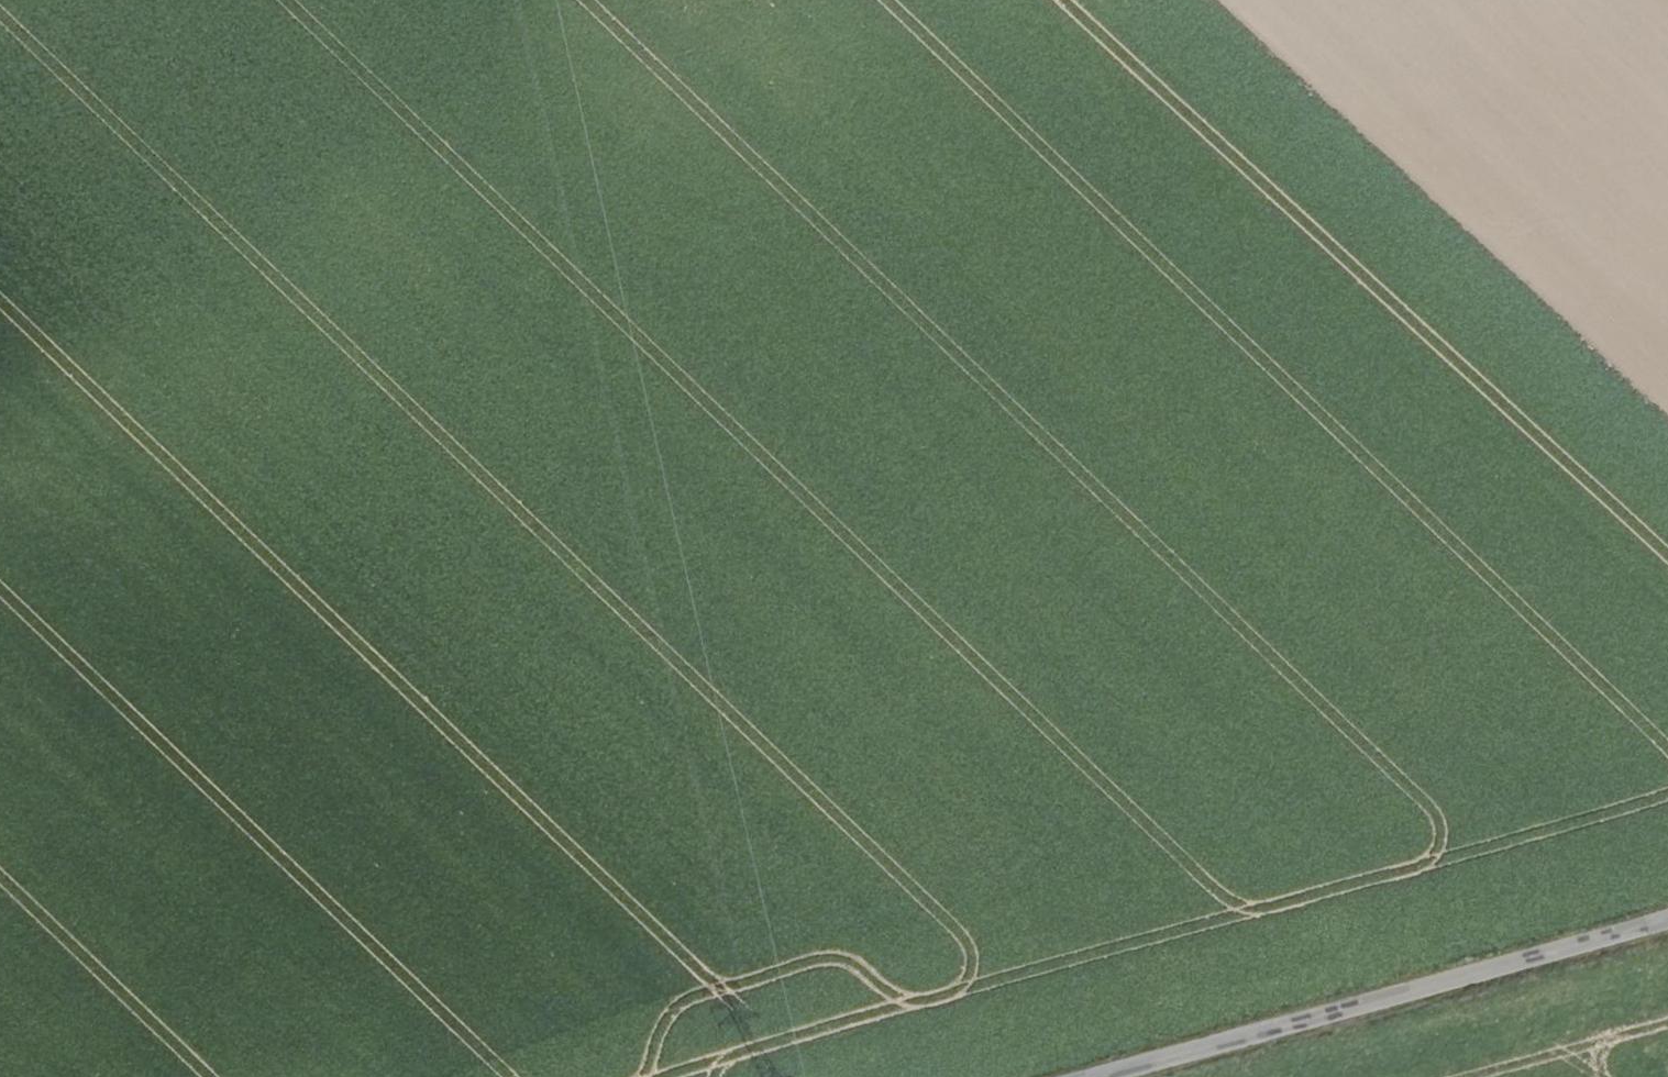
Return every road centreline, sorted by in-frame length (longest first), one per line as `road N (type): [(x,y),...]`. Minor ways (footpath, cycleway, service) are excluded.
road 1 (unclassified): [(1094,1076),(1667,920)]

